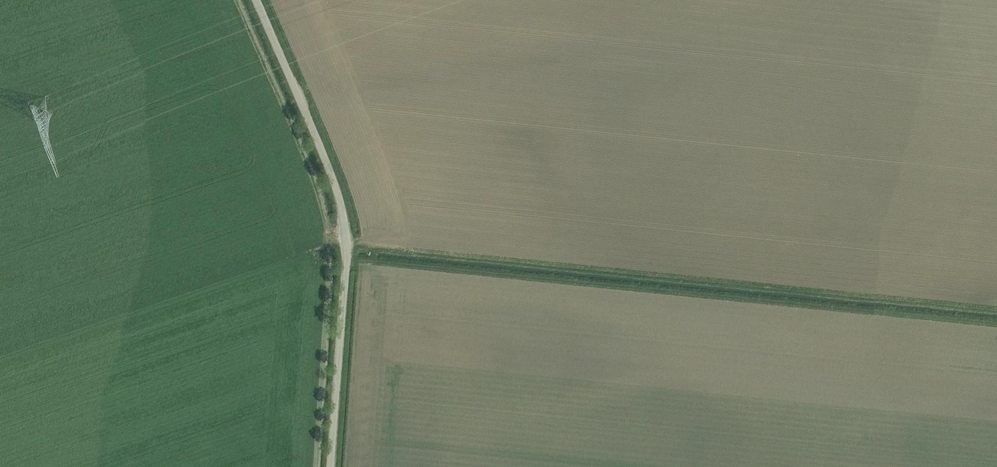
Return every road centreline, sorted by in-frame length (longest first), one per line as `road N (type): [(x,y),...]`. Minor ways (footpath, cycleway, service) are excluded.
road 1 (unclassified): [(330,466),(340,231),(294,95),(250,0)]

